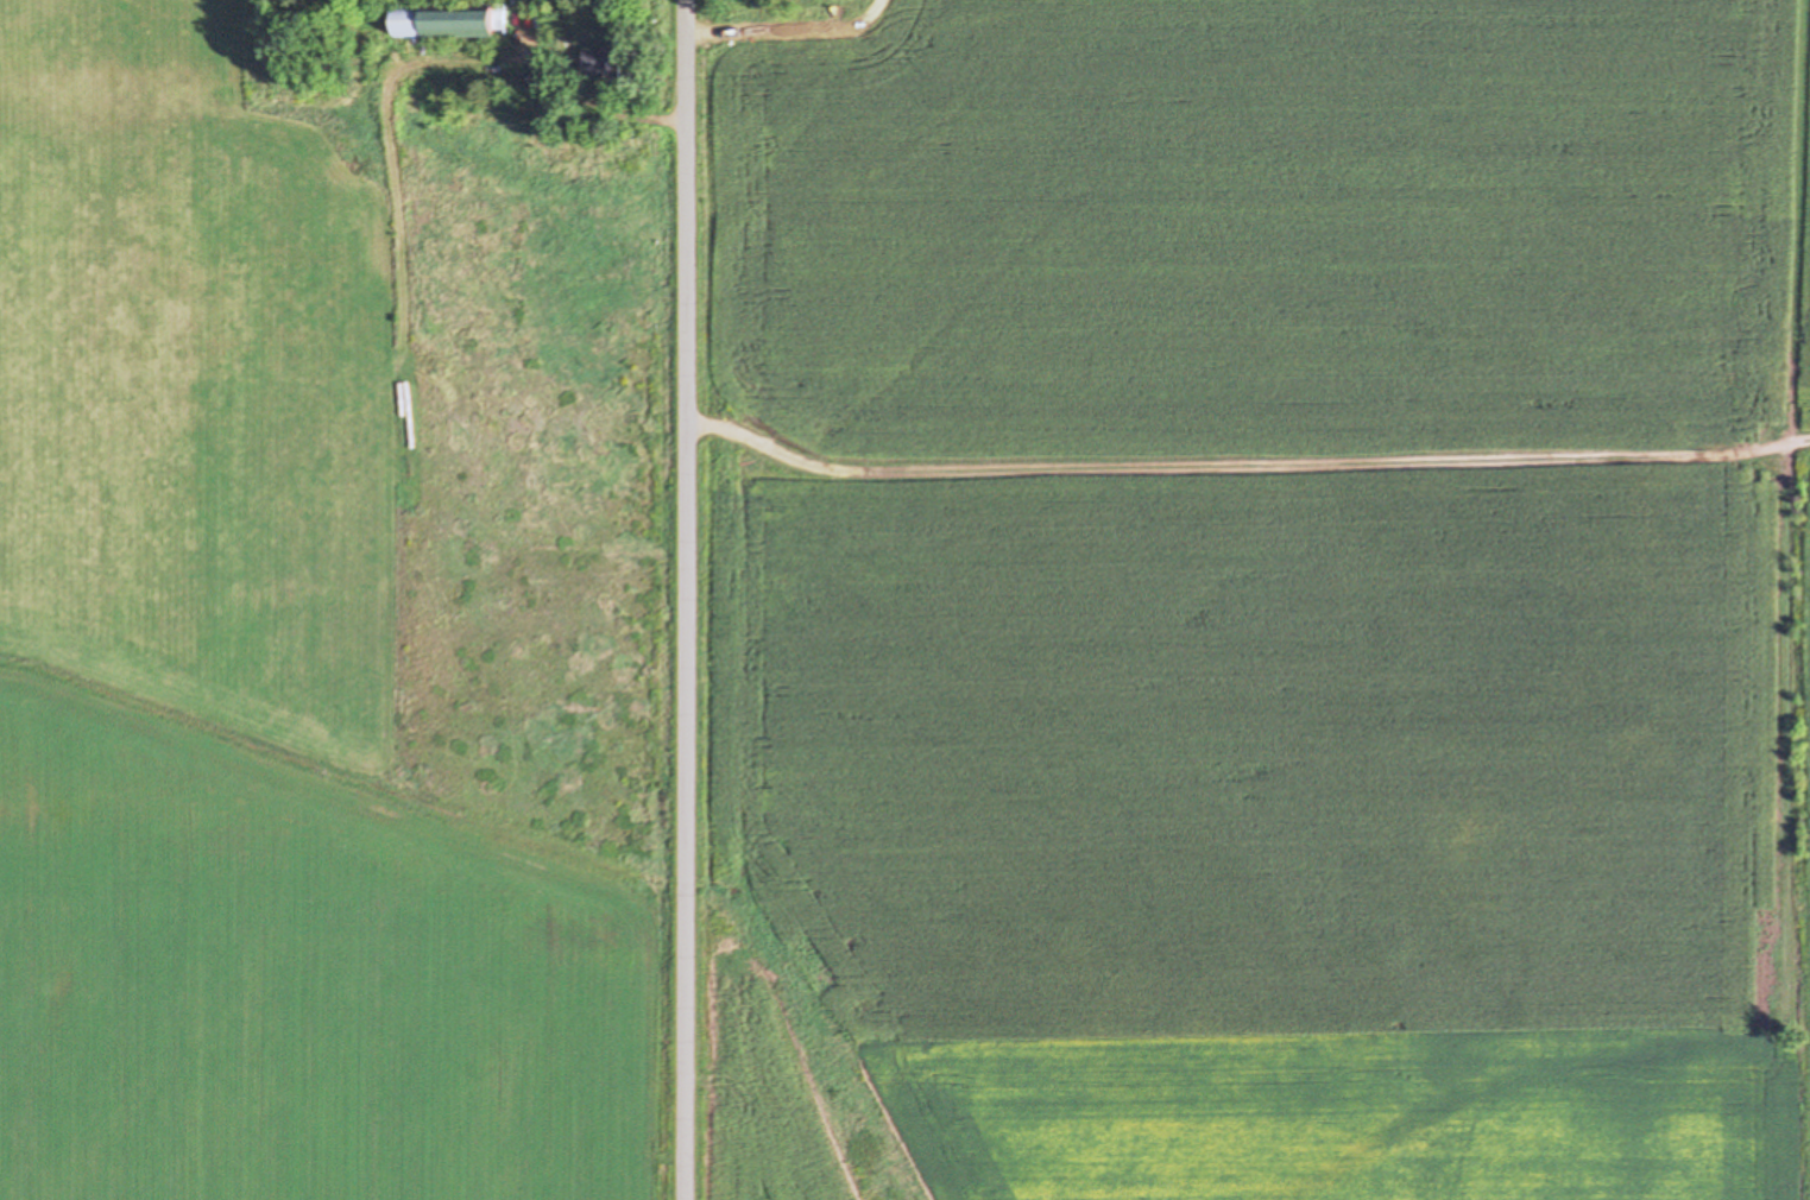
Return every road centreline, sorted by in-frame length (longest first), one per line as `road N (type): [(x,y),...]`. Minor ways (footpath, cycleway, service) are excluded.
road 1 (residential): [(685,1199),(686,0)]

